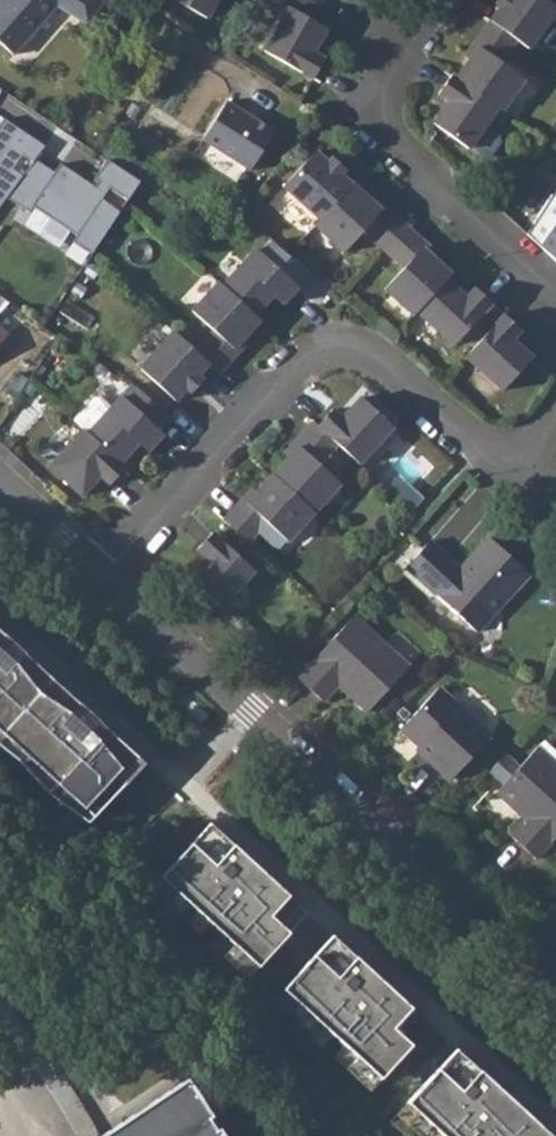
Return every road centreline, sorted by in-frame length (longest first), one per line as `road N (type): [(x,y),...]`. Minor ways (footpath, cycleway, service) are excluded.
road 1 (residential): [(103,579),(555,985)]
road 2 (residential): [(103,579),(296,363),(323,346),(370,352),(514,482)]
road 3 (residential): [(555,301),(397,153),(380,122),(388,81),(415,37)]
road 4 (residential): [(0,488),(103,579)]

